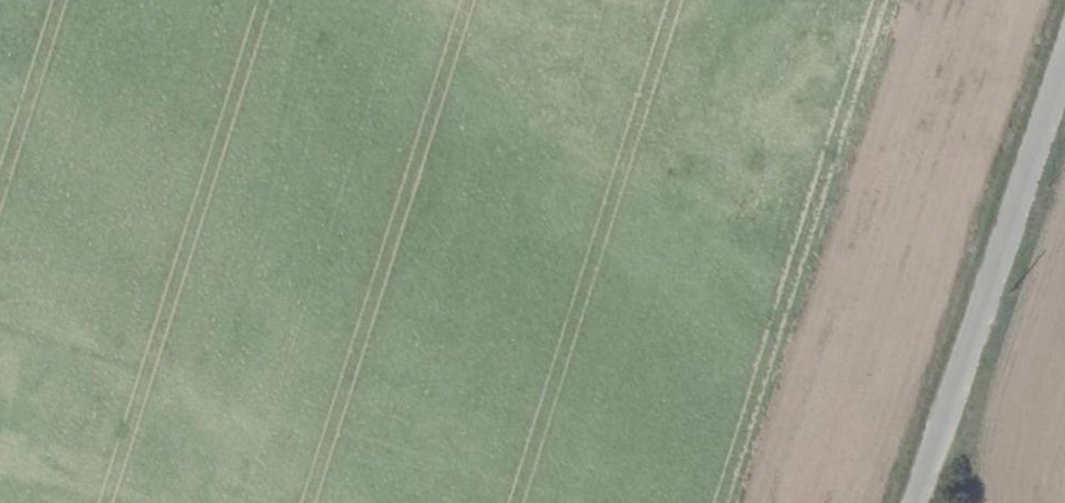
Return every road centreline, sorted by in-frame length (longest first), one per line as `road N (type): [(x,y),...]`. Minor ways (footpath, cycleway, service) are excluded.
road 1 (track): [(920,502),(1064,65)]

